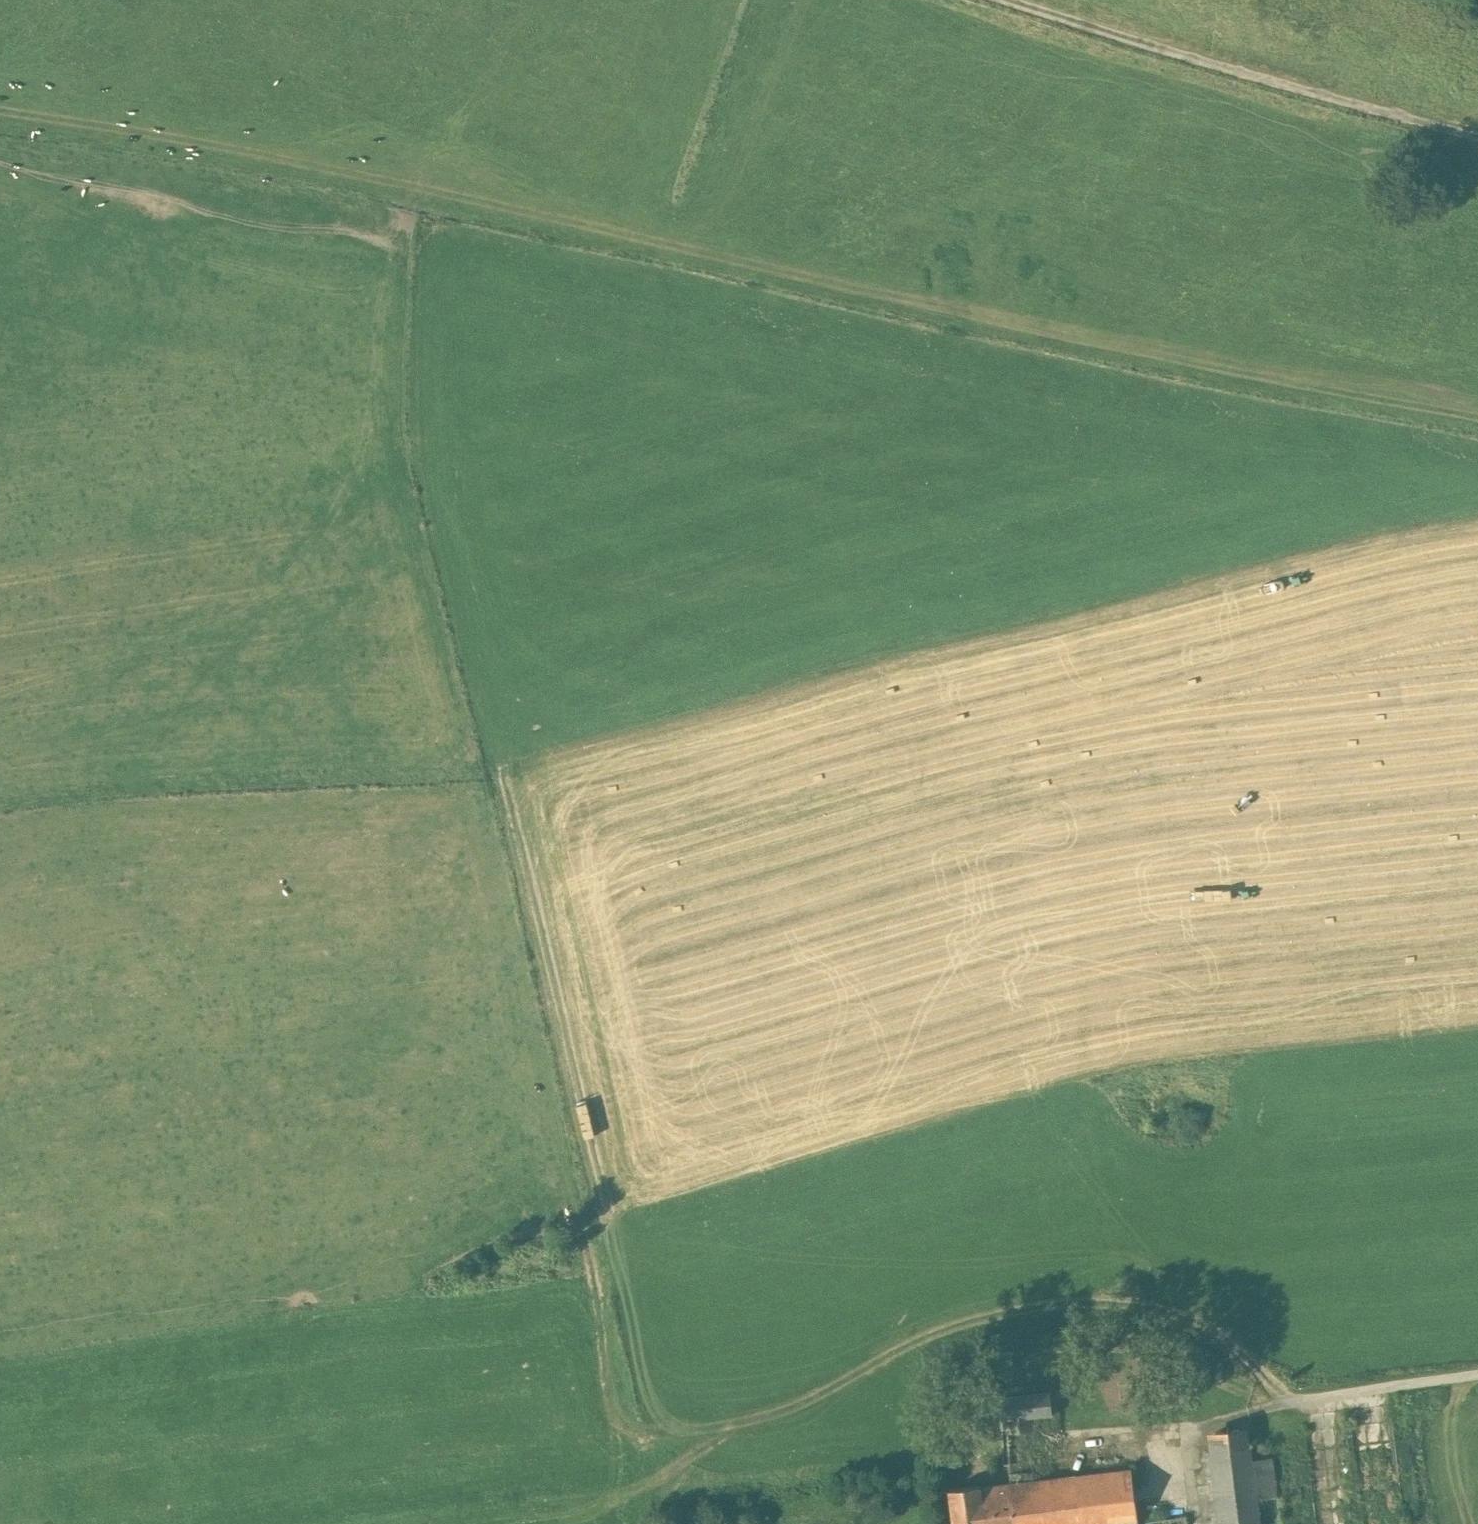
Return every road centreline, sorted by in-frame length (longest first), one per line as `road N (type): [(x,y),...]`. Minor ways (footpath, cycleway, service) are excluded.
road 1 (track): [(1477,136),(1018,0)]
road 2 (unclassified): [(1174,1414),(1477,1375)]

